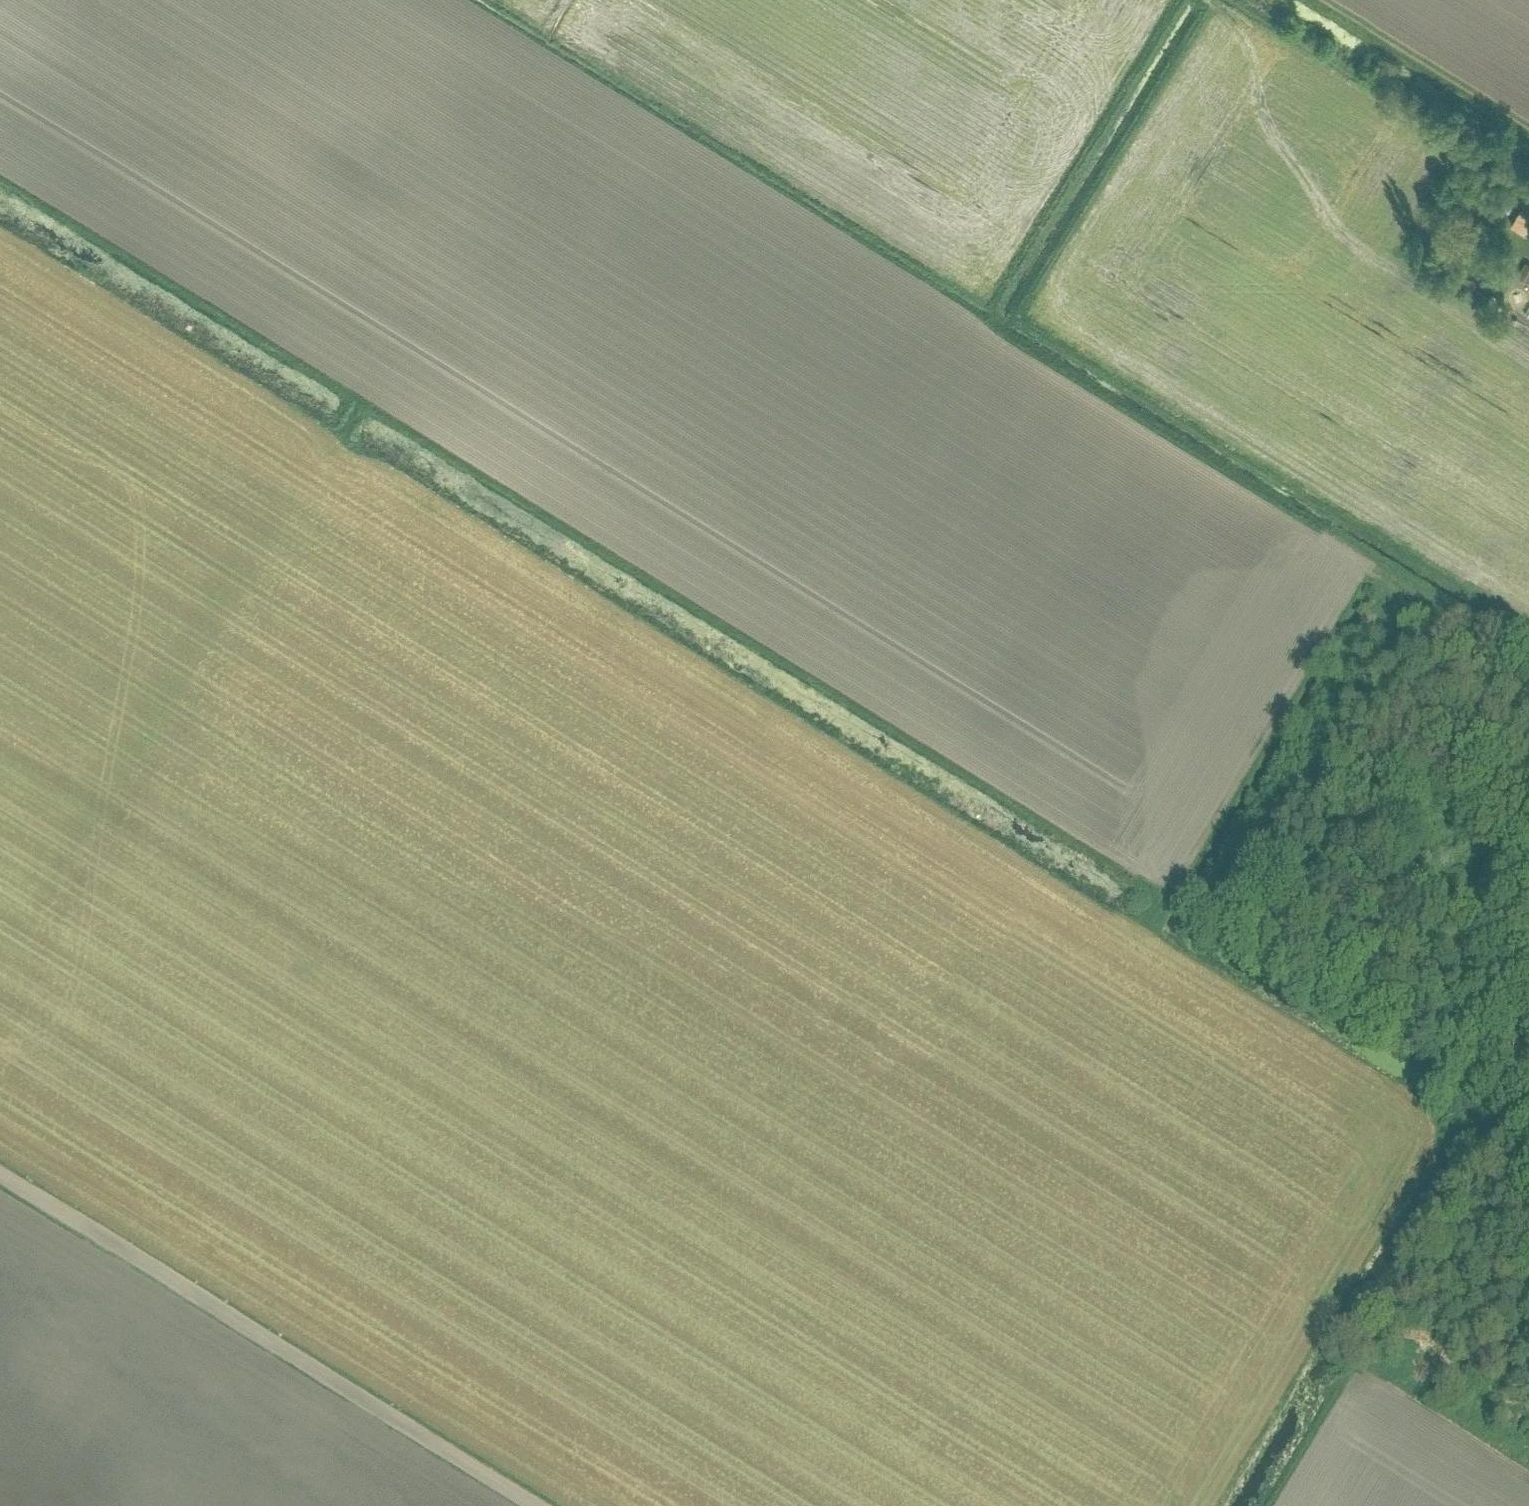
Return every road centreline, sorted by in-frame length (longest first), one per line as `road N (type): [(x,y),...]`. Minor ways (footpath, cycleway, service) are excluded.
road 1 (track): [(531,1505),(0,1178)]
road 2 (track): [(1528,178),(1241,0)]
road 3 (track): [(1329,0),(1528,124)]

